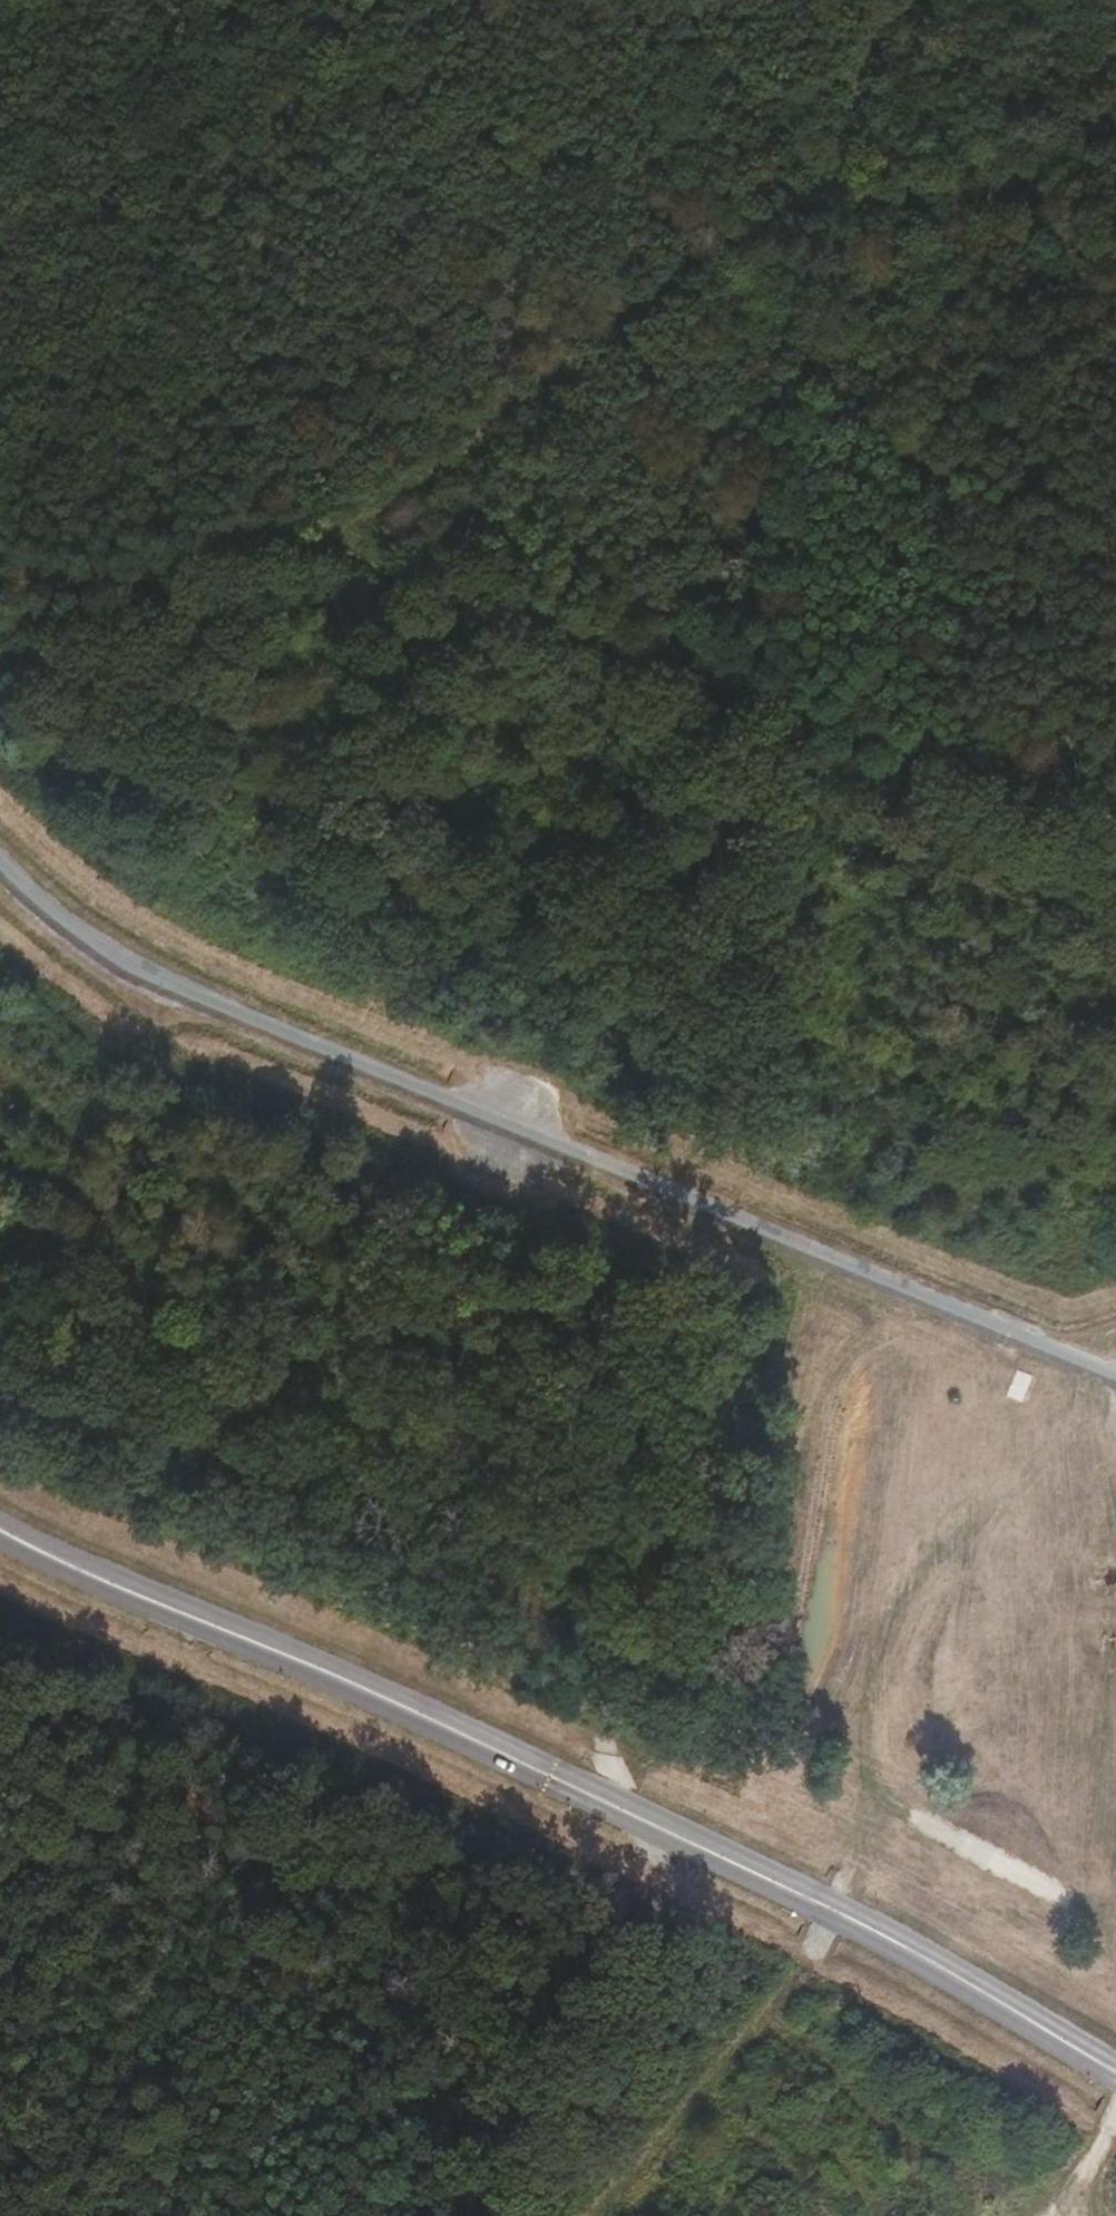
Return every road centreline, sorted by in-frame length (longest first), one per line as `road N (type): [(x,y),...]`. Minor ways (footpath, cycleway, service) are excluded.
road 1 (unclassified): [(0,1526),(48,1555),(445,1725),(1115,2068)]
road 2 (track): [(1115,2107),(1043,2215)]

